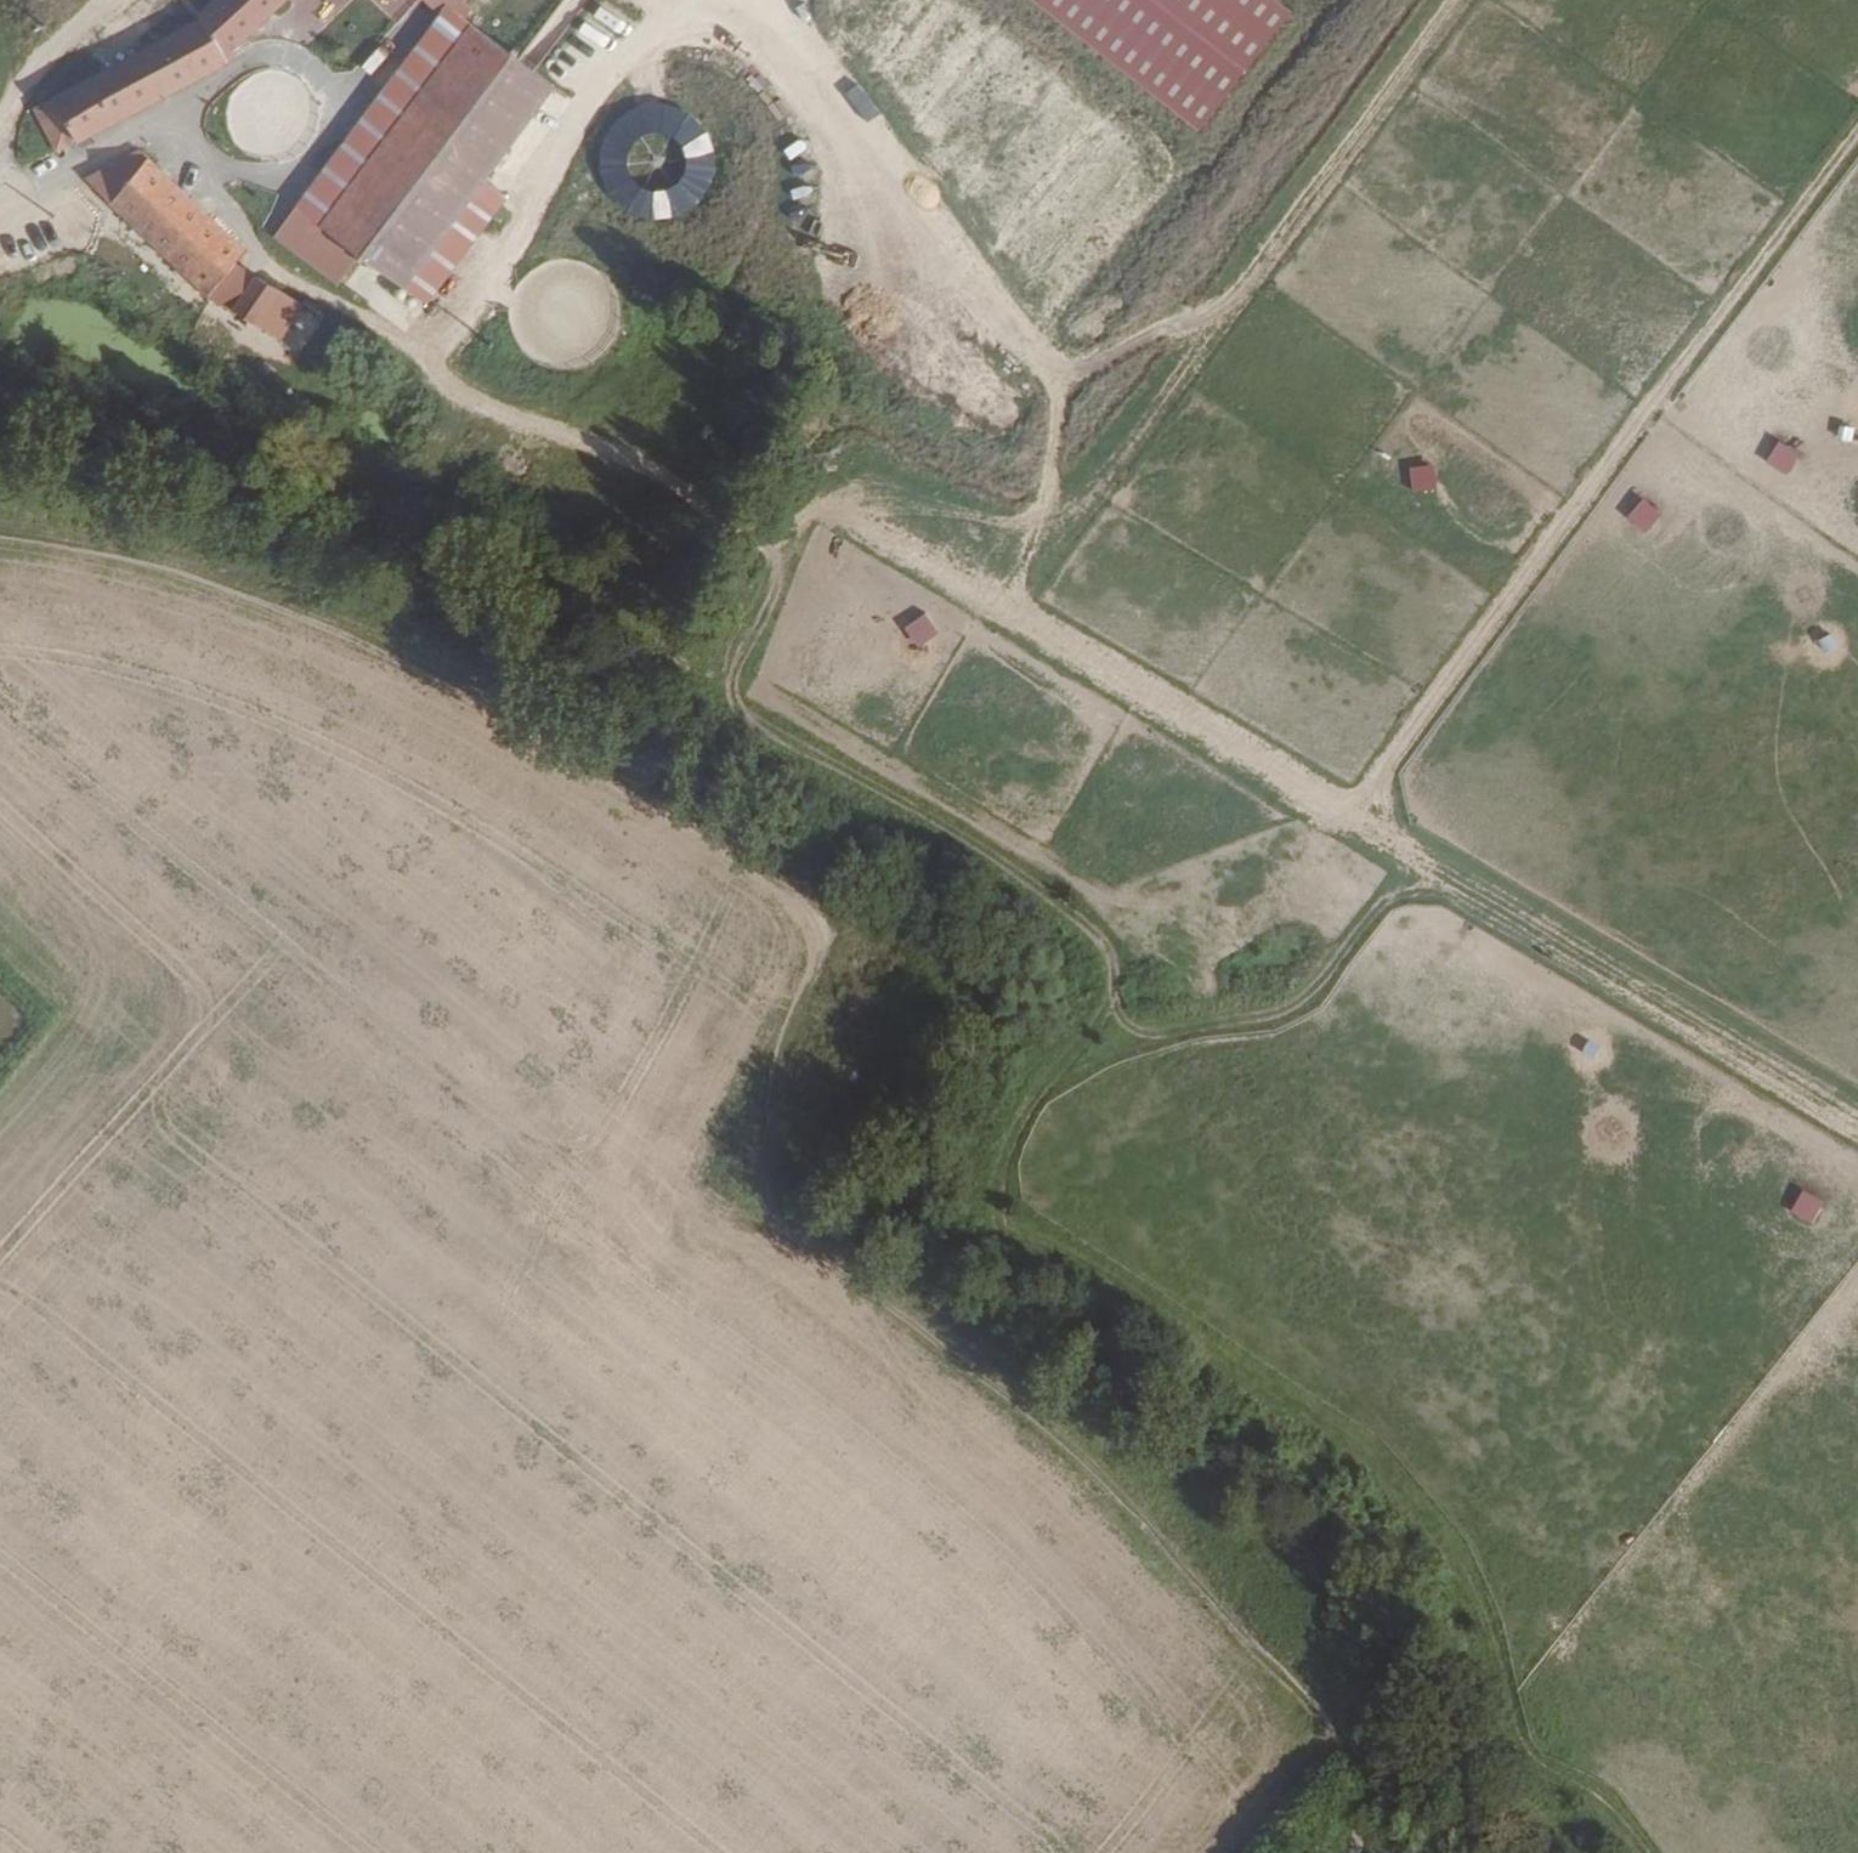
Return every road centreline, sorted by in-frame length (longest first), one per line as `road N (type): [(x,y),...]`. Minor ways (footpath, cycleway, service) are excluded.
road 1 (track): [(108,0),(33,70),(0,170)]

